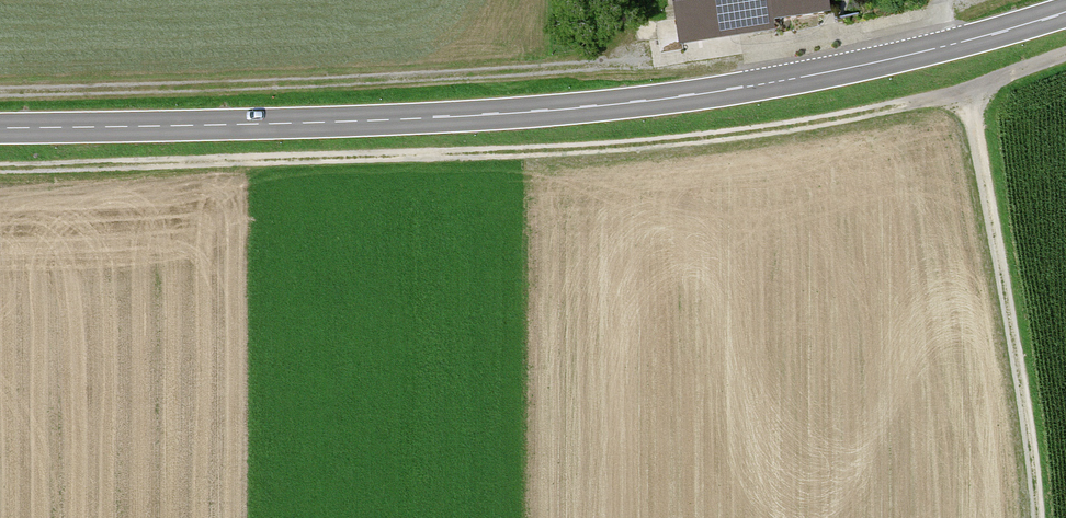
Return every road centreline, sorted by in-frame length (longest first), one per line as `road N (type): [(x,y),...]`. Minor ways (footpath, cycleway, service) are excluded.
road 1 (track): [(0,169),(613,148),(801,126),(968,92),(1065,57)]
road 2 (primary): [(1065,11),(841,70),(661,100),(437,118),(0,128)]
road 3 (track): [(797,79),(742,53),(221,85),(0,89)]
road 4 (track): [(968,92),(1037,517)]
road 5 (track): [(742,53),(979,0)]

